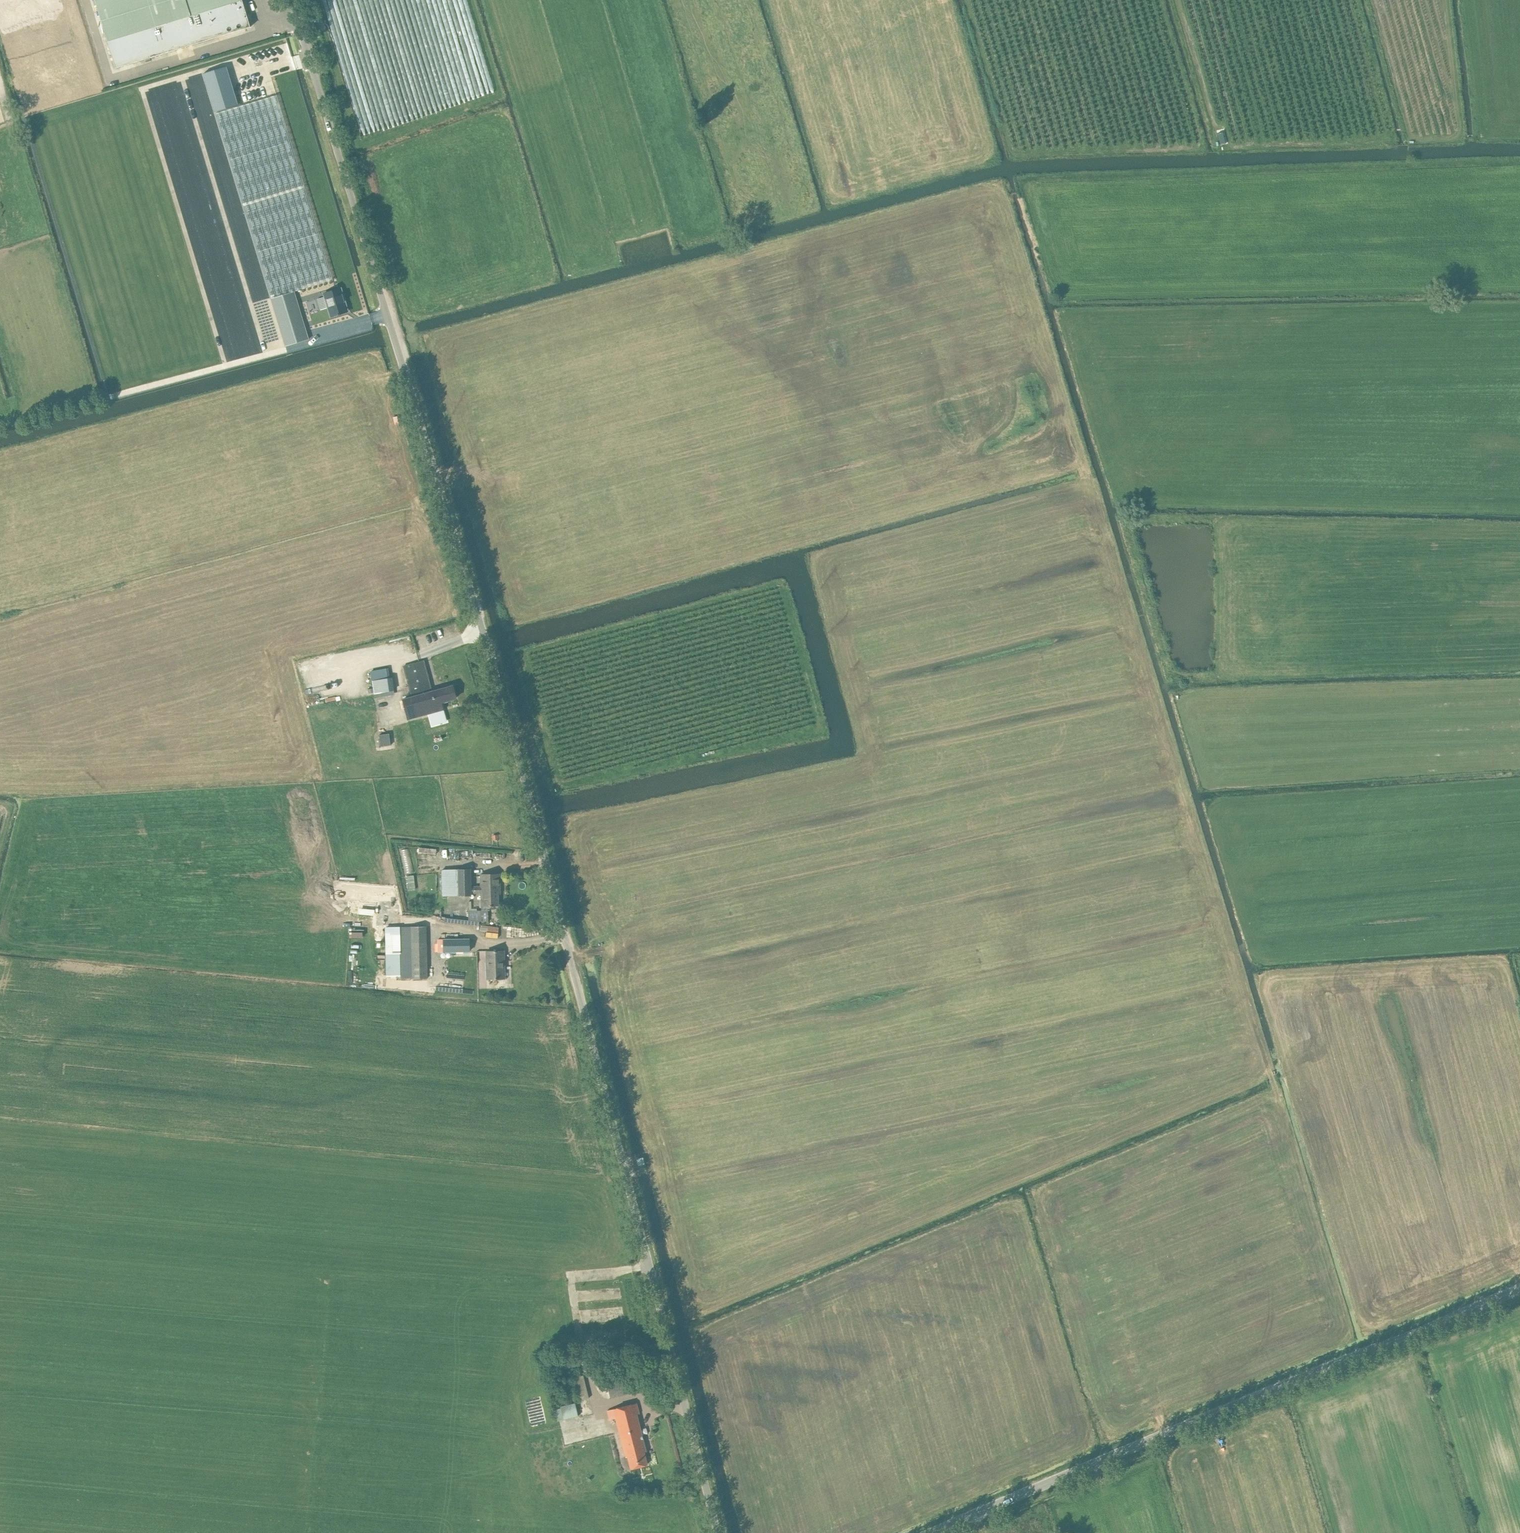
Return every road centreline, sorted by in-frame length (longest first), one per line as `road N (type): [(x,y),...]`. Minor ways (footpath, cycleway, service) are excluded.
road 1 (unclassified): [(718,1532),(447,506),(294,0)]
road 2 (unclassified): [(937,1532),(1519,1287)]

